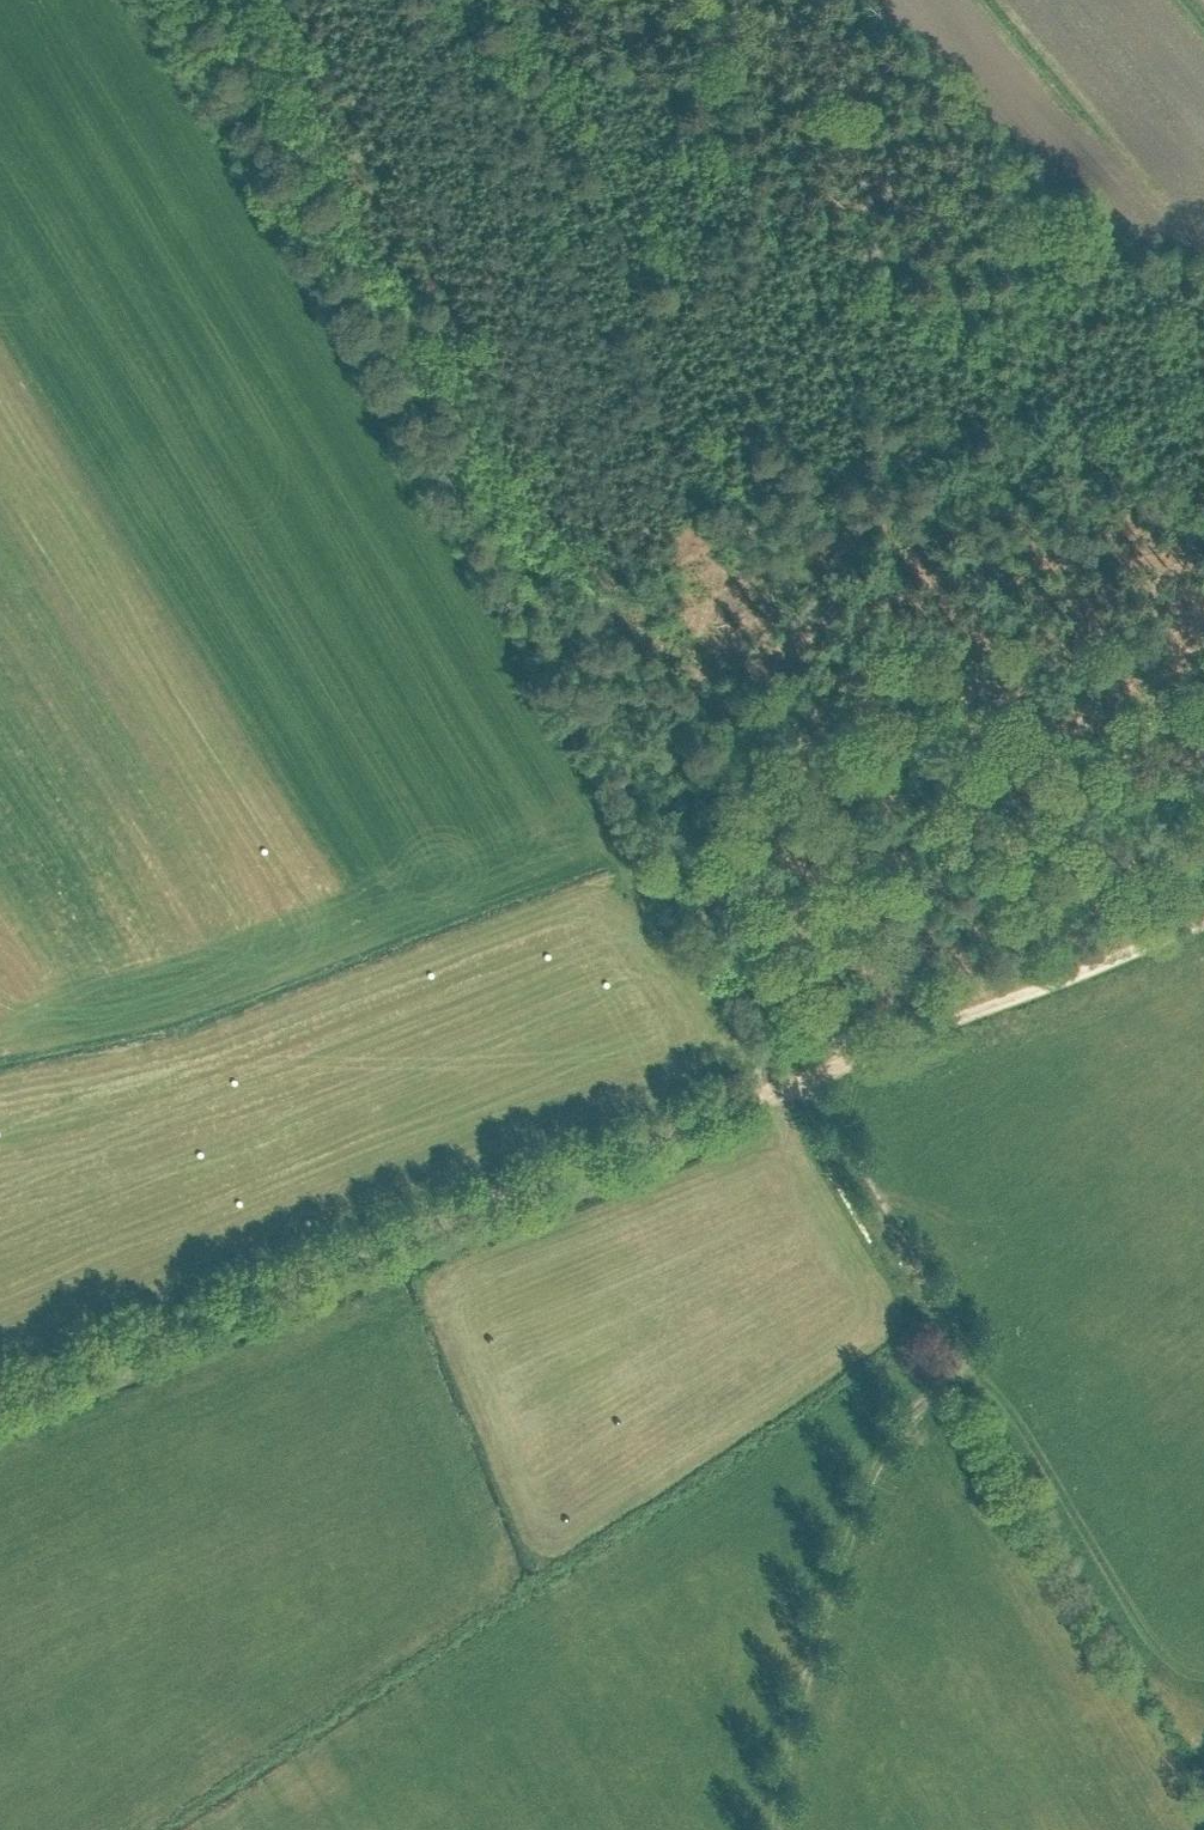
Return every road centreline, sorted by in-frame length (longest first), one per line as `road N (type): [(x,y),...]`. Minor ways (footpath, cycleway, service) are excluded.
road 1 (track): [(0,1403),(1203,918)]
road 2 (track): [(231,0),(248,24),(243,78),(285,170),(288,212),(467,494),(543,554),(560,639),(731,922),(803,1079)]
road 3 (track): [(775,1829),(799,1705),(872,1474),(900,1426),(955,1376),(965,1352),(803,1079)]
road 4 (track): [(403,1319),(433,1306),(447,1285),(489,1260),(743,1158),(813,1095)]

